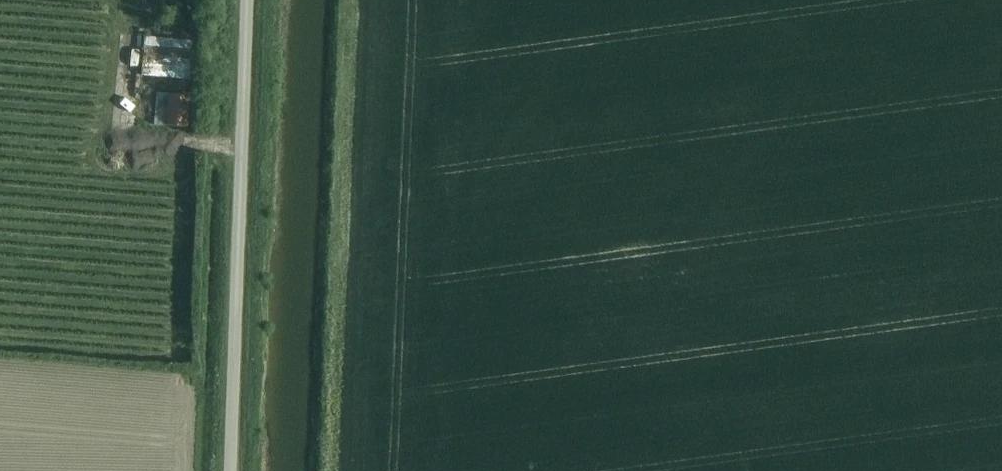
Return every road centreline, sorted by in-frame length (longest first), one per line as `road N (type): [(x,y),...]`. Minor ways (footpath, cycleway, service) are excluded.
road 1 (unclassified): [(233,470),(249,0)]

